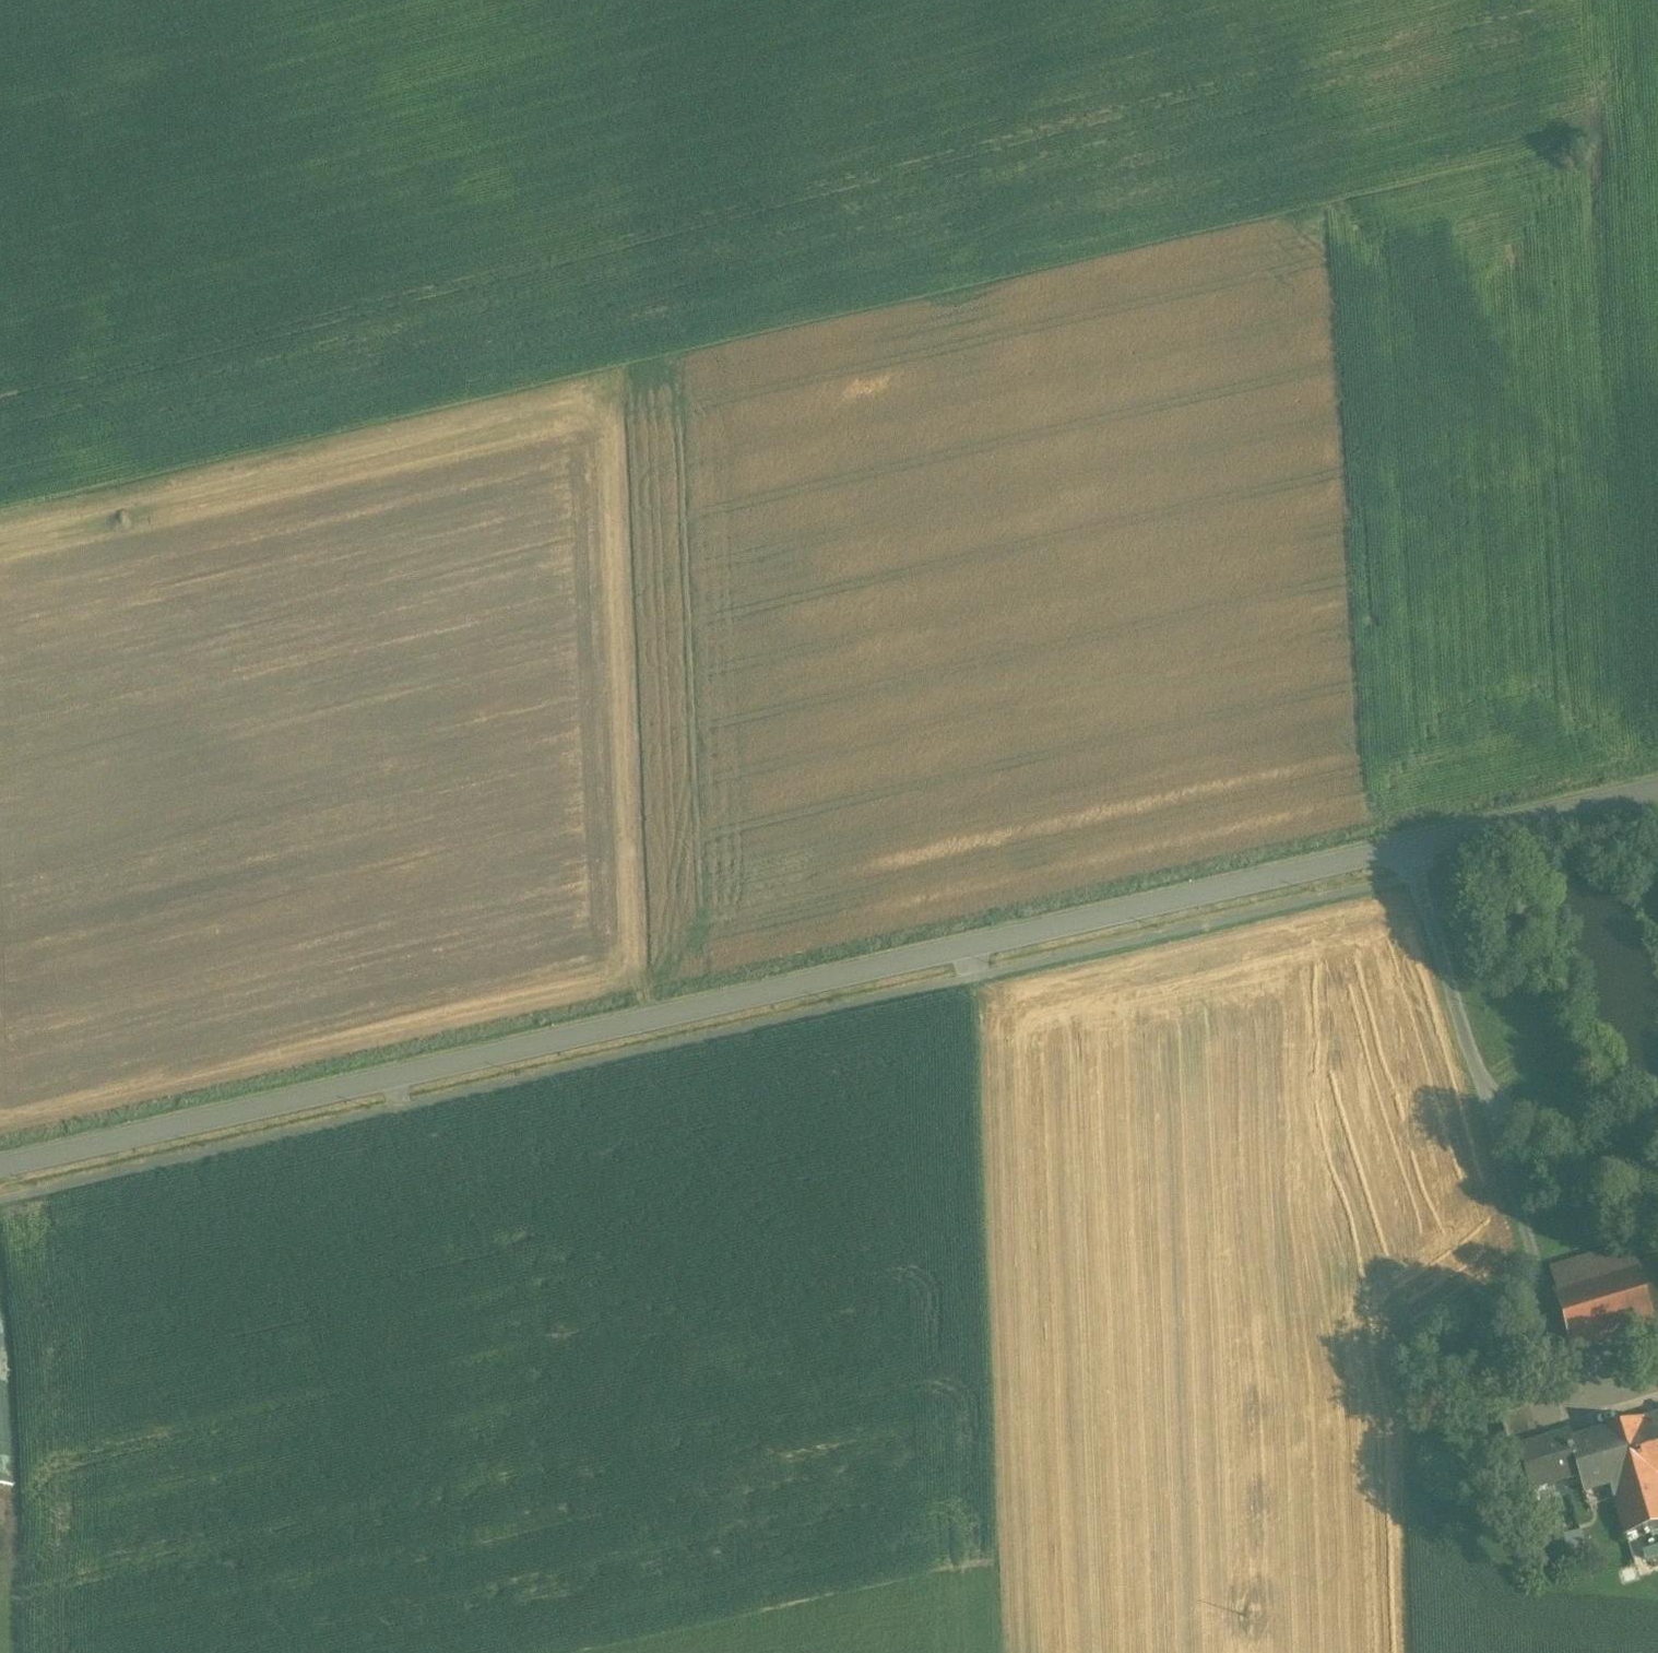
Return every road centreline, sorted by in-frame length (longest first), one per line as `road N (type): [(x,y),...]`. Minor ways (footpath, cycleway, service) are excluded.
road 1 (tertiary): [(0,1167),(1407,847)]
road 2 (unclassified): [(1407,847),(1489,1096),(1513,1114),(1657,1177)]
road 3 (tertiary): [(1407,847),(1657,790)]

